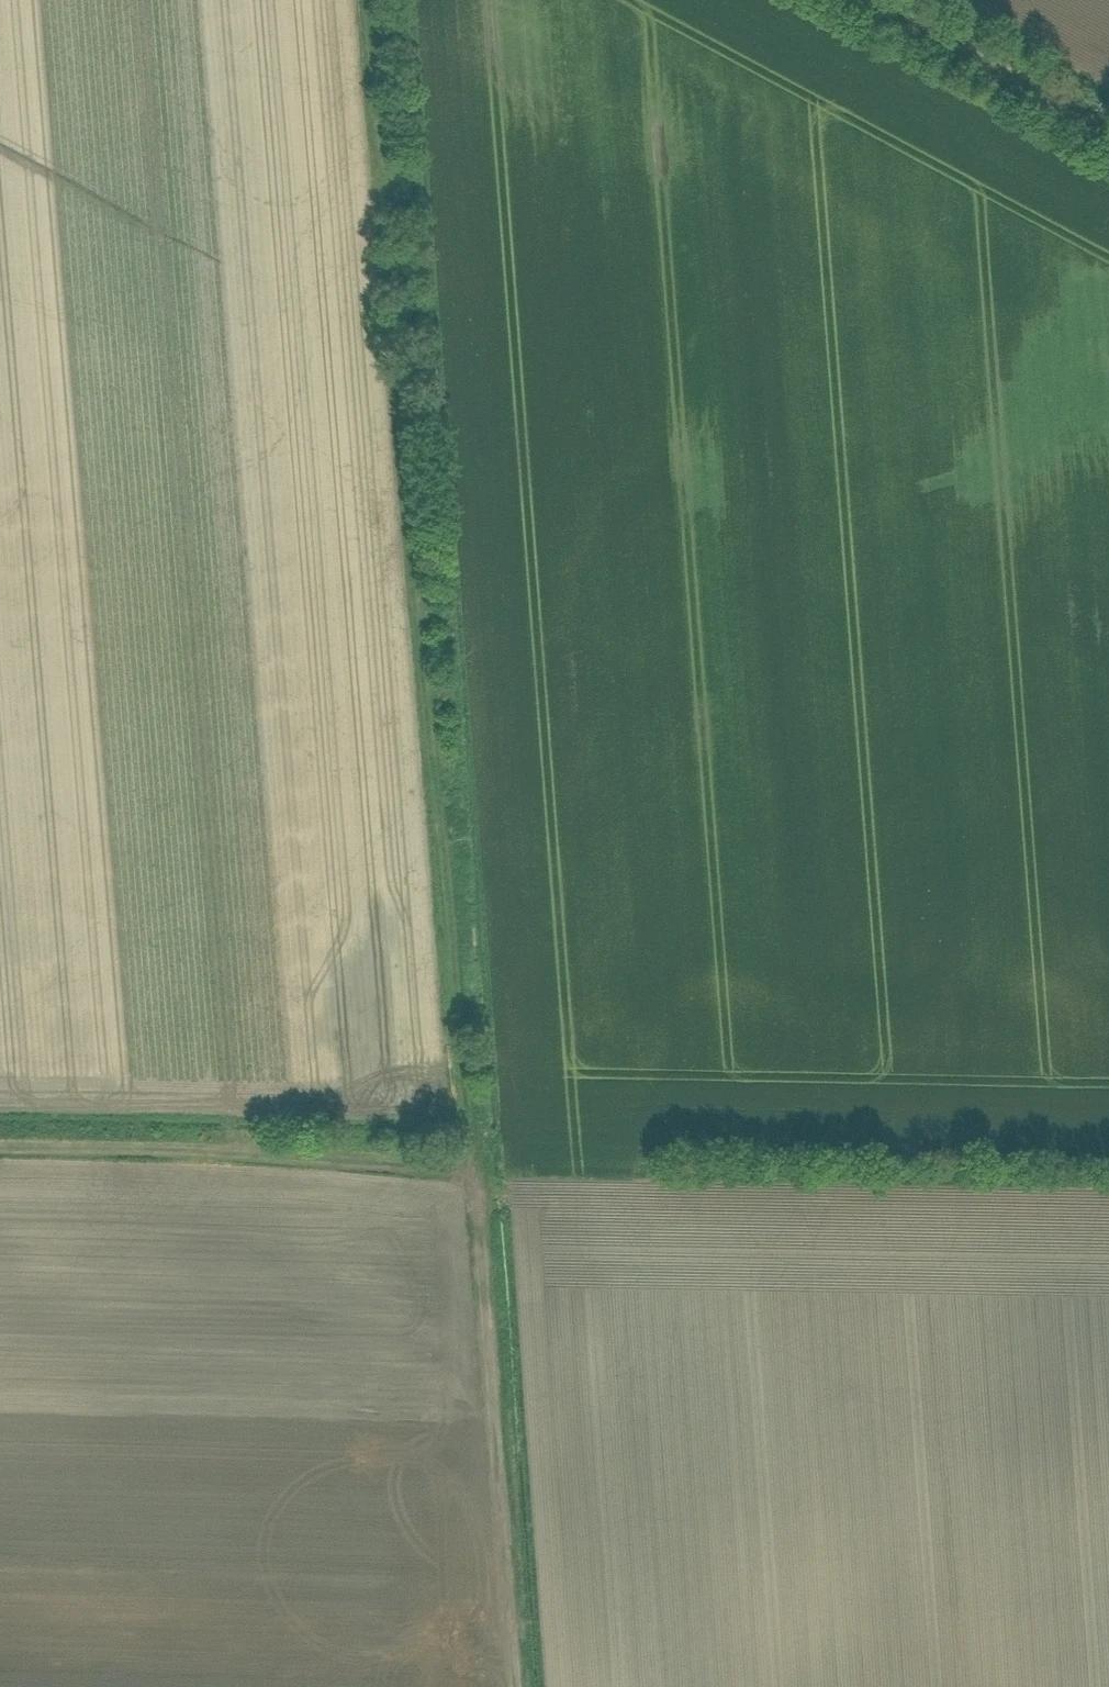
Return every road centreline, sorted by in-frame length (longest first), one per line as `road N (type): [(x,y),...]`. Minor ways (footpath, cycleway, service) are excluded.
road 1 (track): [(515,1686),(372,0)]
road 2 (track): [(470,1150),(0,1144)]
road 3 (track): [(868,0),(1108,130)]

